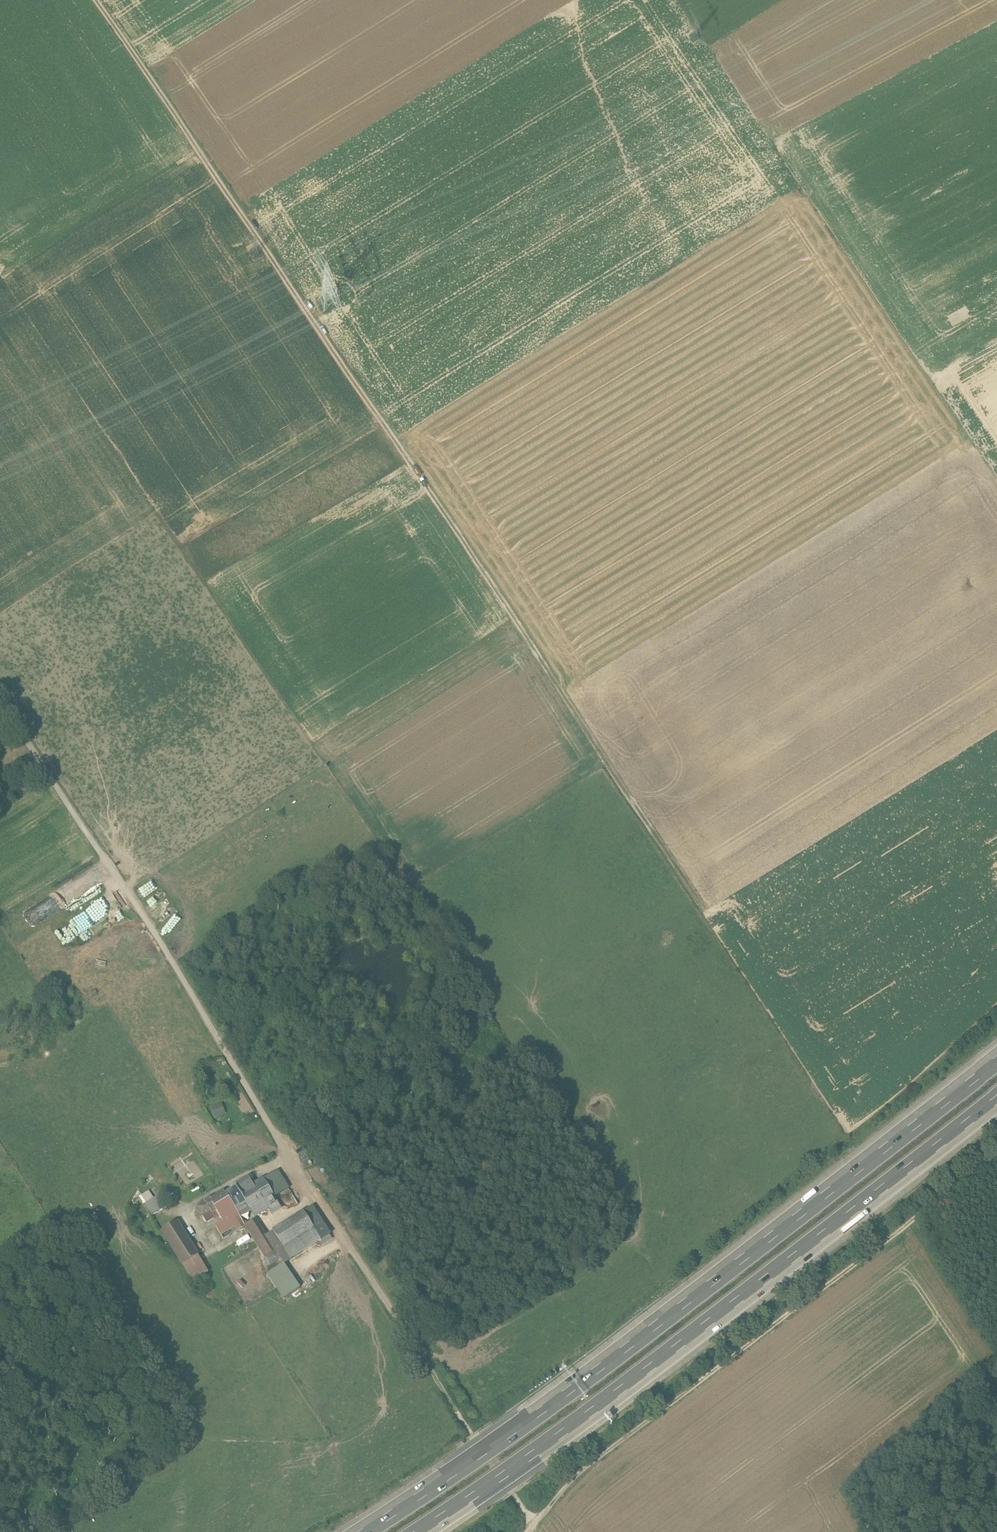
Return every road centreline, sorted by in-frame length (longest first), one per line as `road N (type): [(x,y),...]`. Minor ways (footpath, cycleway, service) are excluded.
road 1 (track): [(690,898),(94,0)]
road 2 (motorway): [(996,1059),(502,1434),(355,1531)]
road 3 (motorway): [(426,1531),(996,1106)]
road 4 (unclassified): [(315,1205),(198,999),(0,700)]
road 5 (track): [(996,1156),(576,1477),(533,1523)]
road 6 (track): [(533,1523),(315,1205)]
road 7 (track): [(907,1226),(996,1359)]

